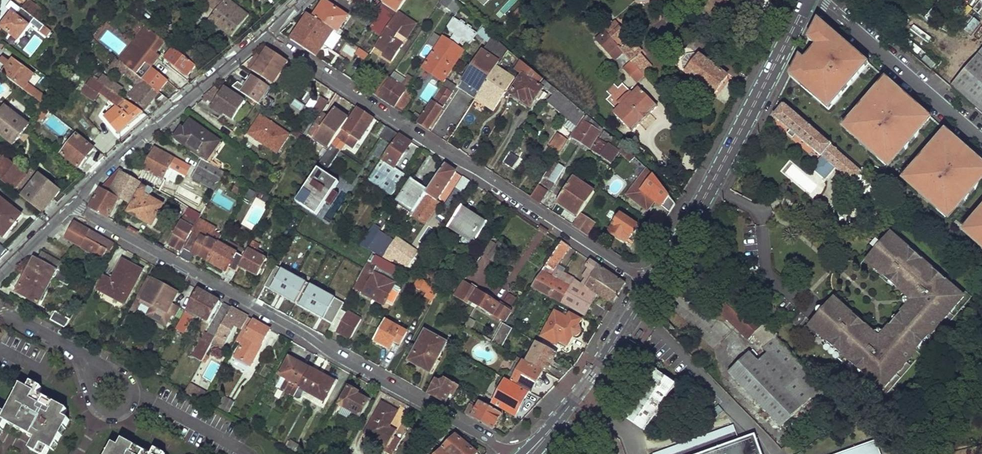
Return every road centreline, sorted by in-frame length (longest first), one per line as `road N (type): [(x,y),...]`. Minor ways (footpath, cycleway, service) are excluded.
road 1 (residential): [(510,453),(68,203)]
road 2 (residential): [(263,34),(653,284)]
road 3 (primary): [(653,284),(809,0)]
road 4 (residential): [(263,34),(68,203)]
road 5 (residential): [(981,141),(821,0)]
road 6 (primary): [(529,453),(653,284)]

